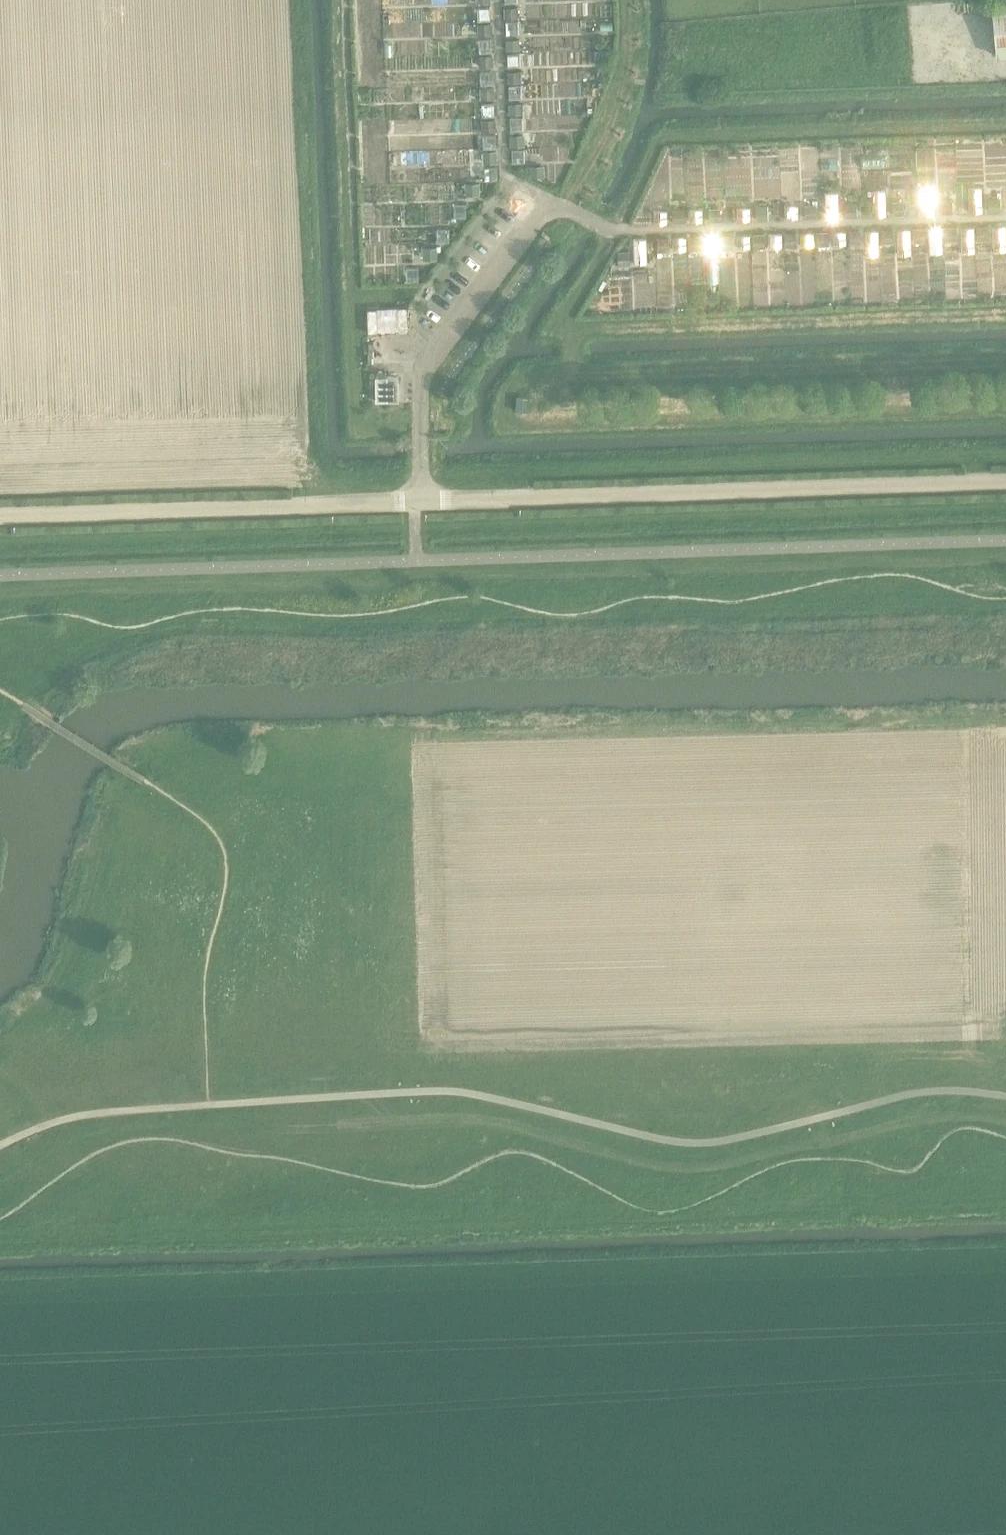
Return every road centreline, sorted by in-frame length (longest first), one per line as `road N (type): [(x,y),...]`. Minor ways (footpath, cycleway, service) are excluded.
road 1 (unclassified): [(0,518),(1005,483)]
road 2 (track): [(1005,221),(622,230)]
road 3 (track): [(497,0),(504,176),(550,204)]

